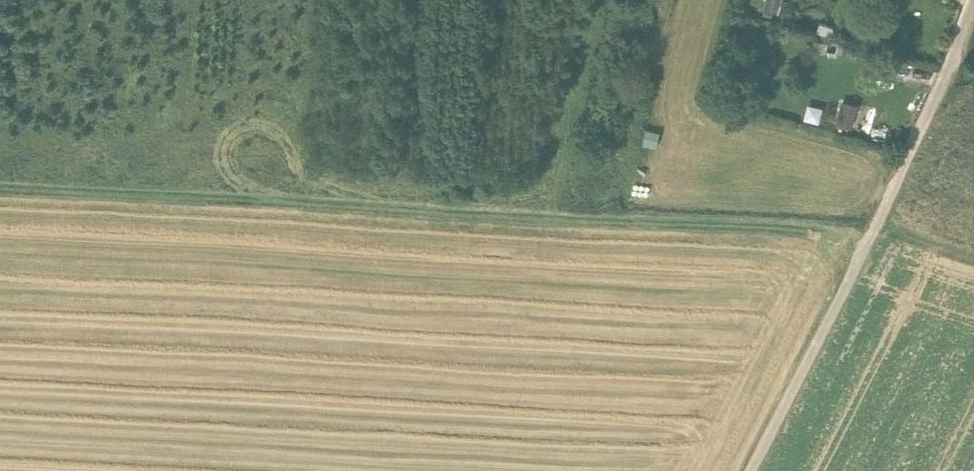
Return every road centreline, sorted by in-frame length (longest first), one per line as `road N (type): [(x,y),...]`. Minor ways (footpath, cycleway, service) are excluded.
road 1 (unclassified): [(973,10),(827,328),(749,470)]

